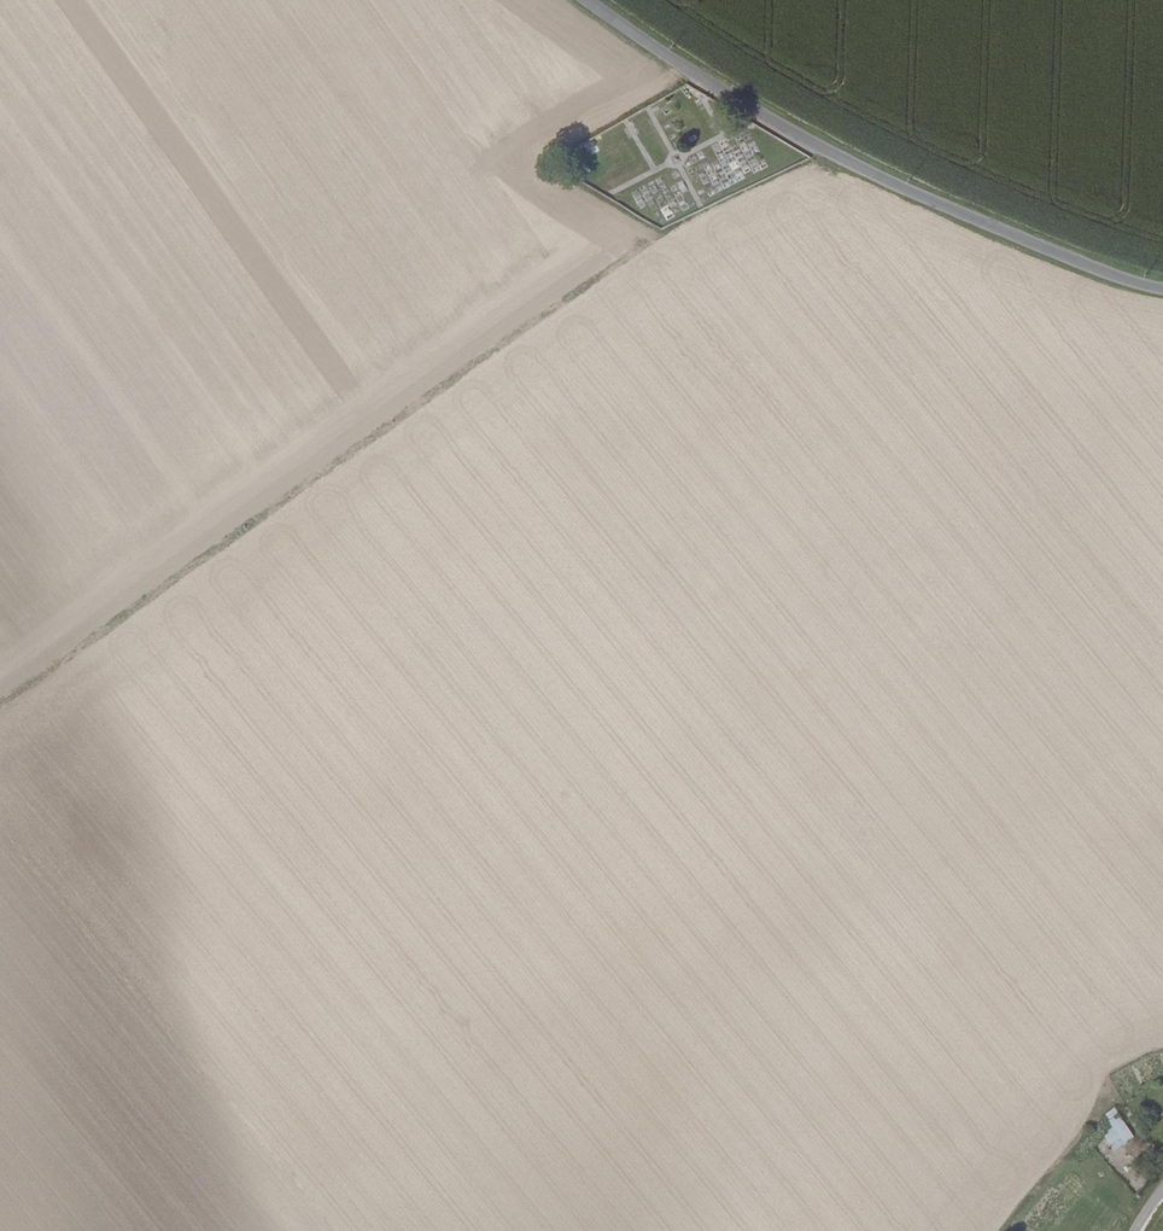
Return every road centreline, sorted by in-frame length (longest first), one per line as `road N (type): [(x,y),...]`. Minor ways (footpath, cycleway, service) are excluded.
road 1 (unclassified): [(585,0),(806,141),(1098,270),(1162,288)]

